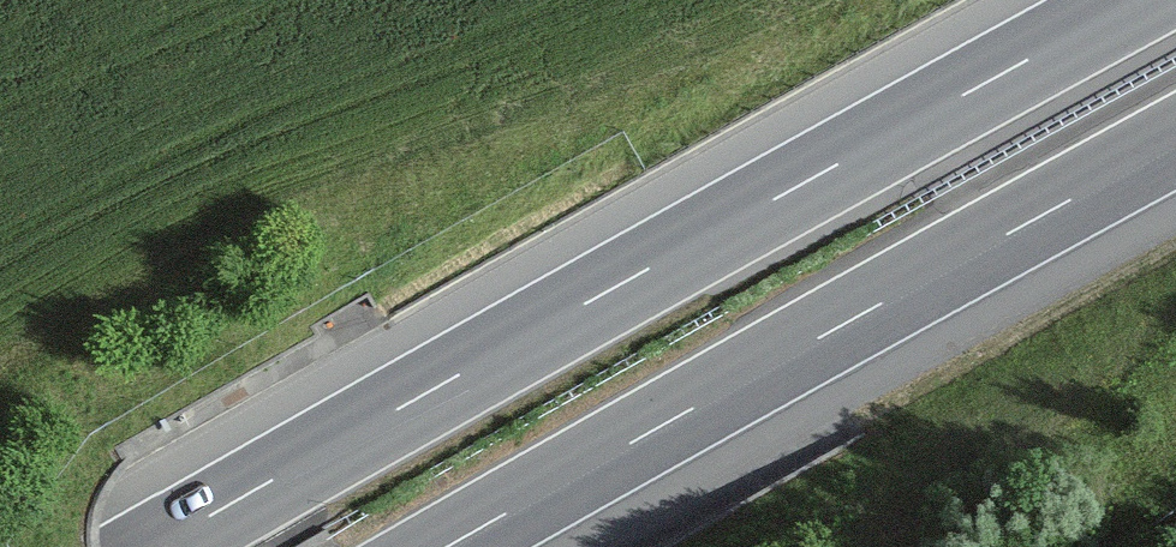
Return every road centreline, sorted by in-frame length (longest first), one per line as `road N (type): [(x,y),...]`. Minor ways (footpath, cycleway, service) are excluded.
road 1 (motorway): [(1137,0),(154,546)]
road 2 (motorway): [(447,546),(1175,142)]

